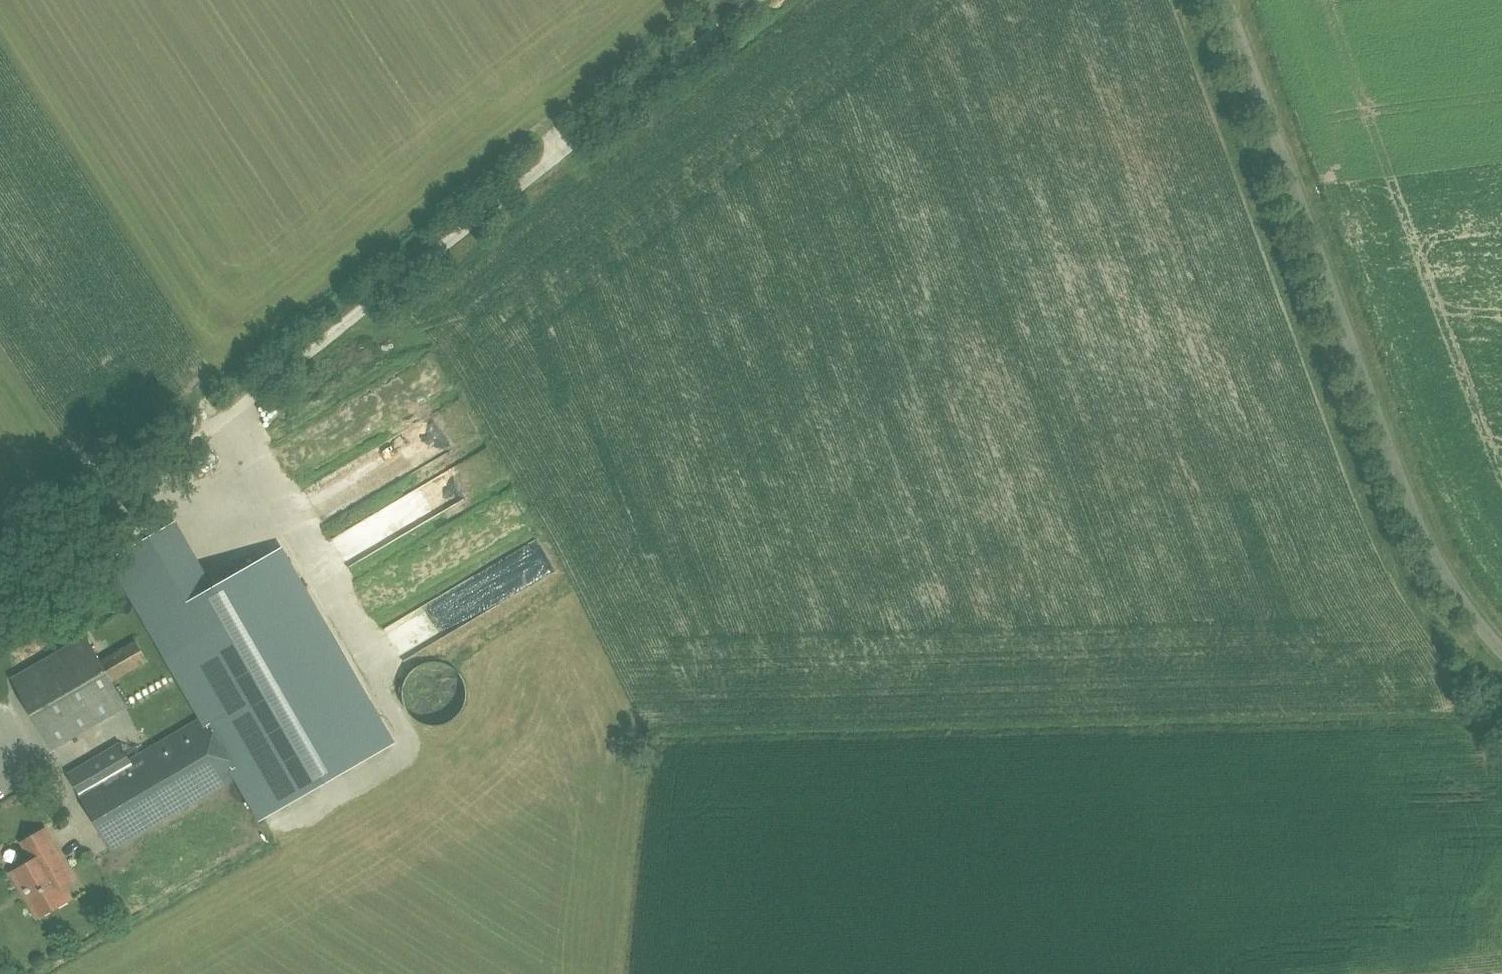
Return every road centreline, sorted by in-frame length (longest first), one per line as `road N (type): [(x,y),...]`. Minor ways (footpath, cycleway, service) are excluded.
road 1 (unclassified): [(0,595),(754,0)]
road 2 (unclassified): [(1501,649),(1464,604),(1407,498),(1228,0)]

